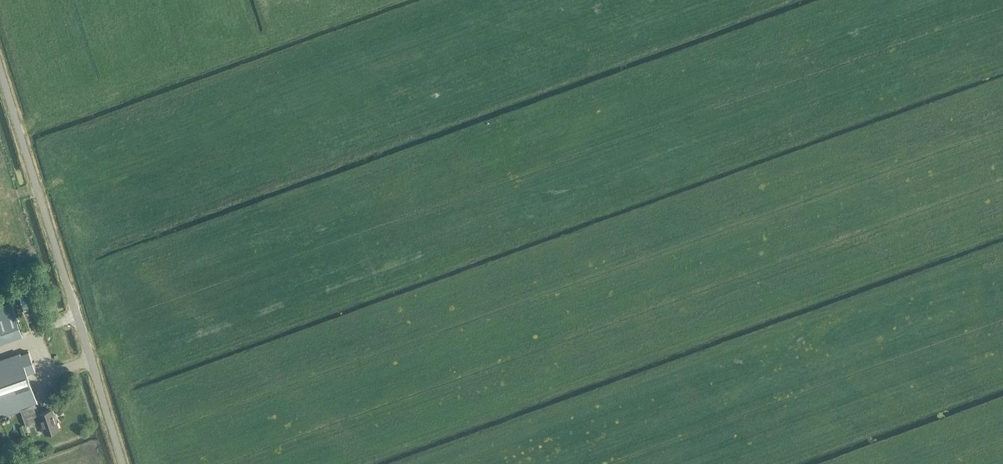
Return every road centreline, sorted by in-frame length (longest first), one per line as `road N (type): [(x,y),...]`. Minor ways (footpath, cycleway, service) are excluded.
road 1 (unclassified): [(120,463),(0,79)]

